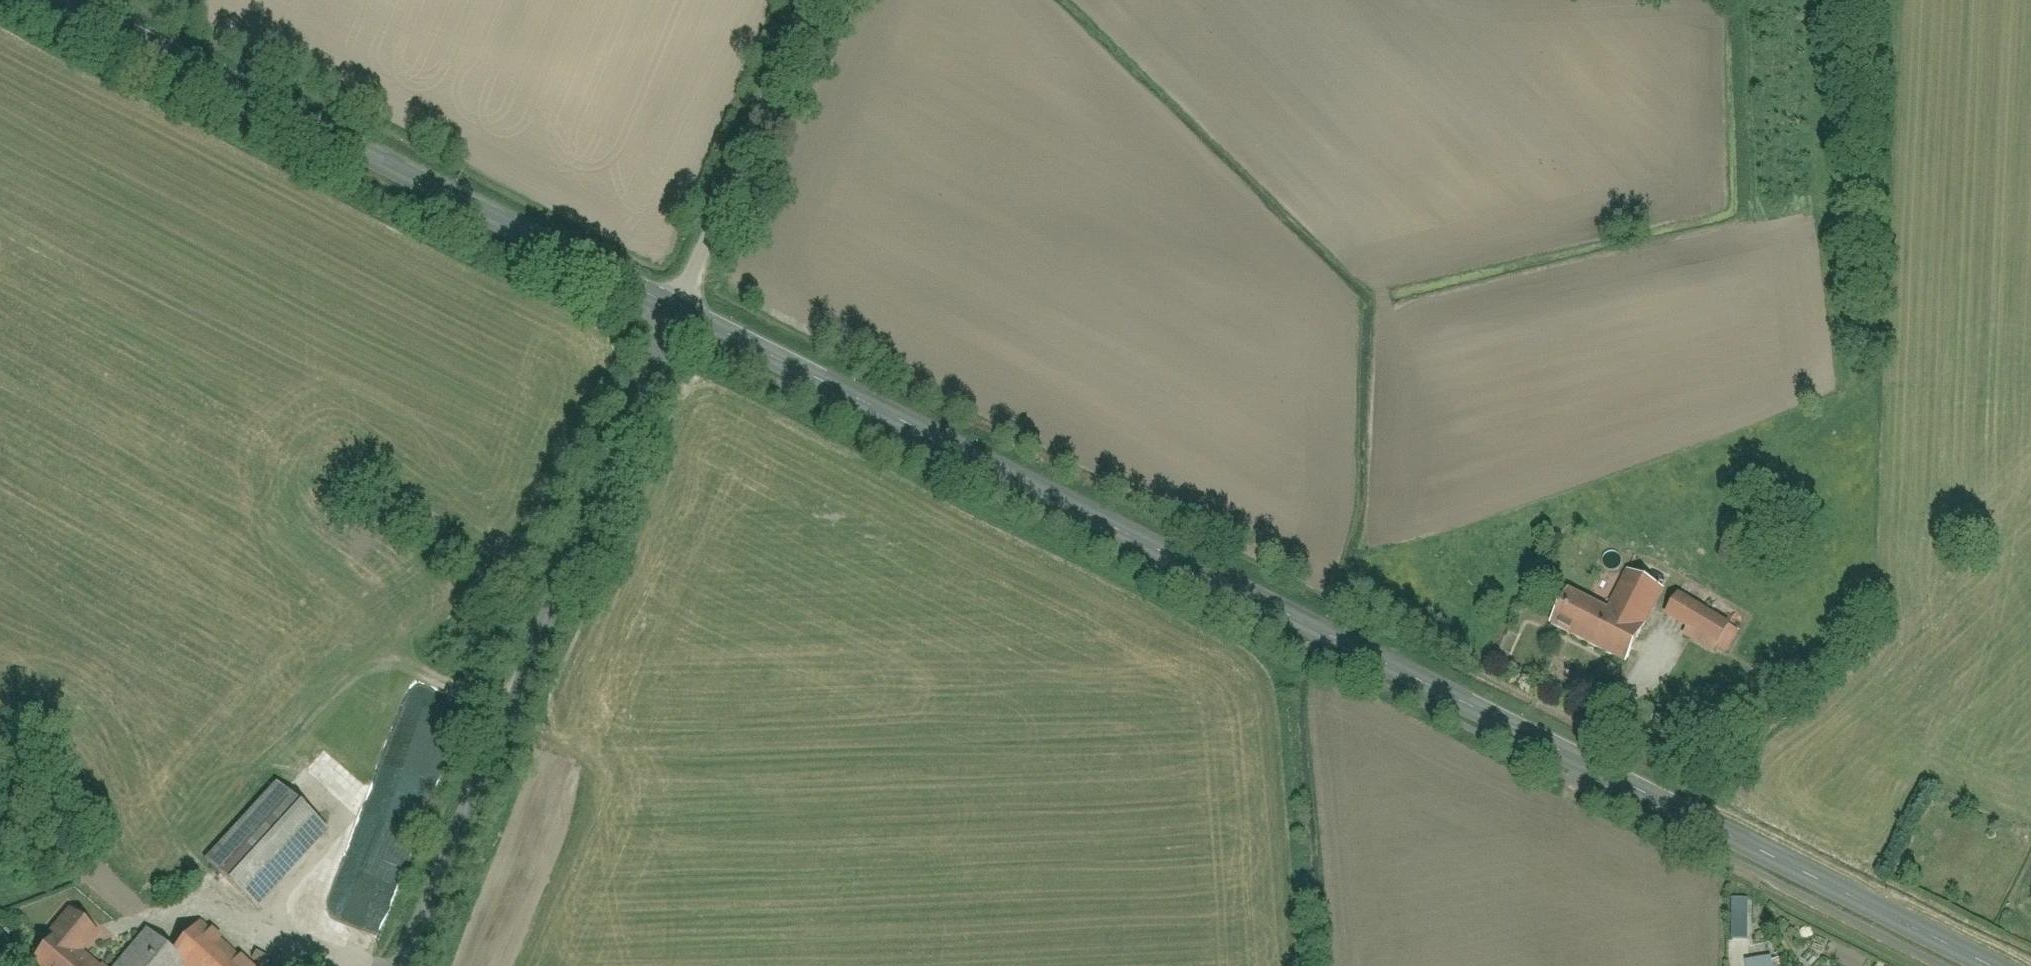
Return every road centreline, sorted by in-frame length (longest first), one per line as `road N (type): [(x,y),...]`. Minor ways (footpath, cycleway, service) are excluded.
road 1 (secondary): [(1990,965),(680,312)]
road 2 (unclassified): [(413,965),(680,312)]
road 3 (secondary): [(680,312),(59,0)]
road 4 (unclassified): [(680,312),(815,0)]

